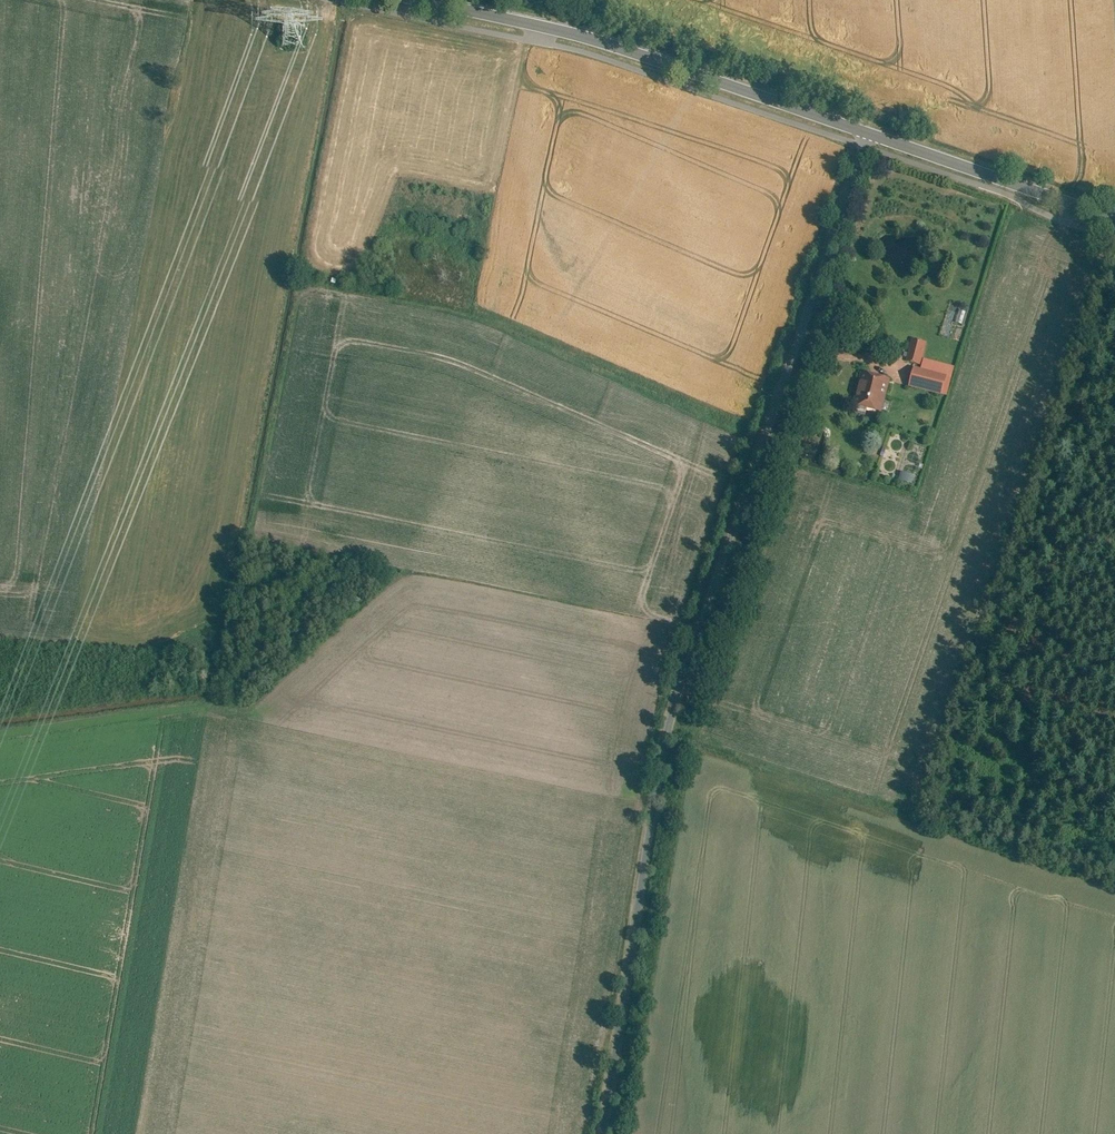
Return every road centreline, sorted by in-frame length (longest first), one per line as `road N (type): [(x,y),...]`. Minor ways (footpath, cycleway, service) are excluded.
road 1 (unclassified): [(870,133),(661,743),(600,1133)]
road 2 (tertiary): [(439,0),(614,36),(870,133)]
road 3 (tertiary): [(870,133),(1114,216)]

